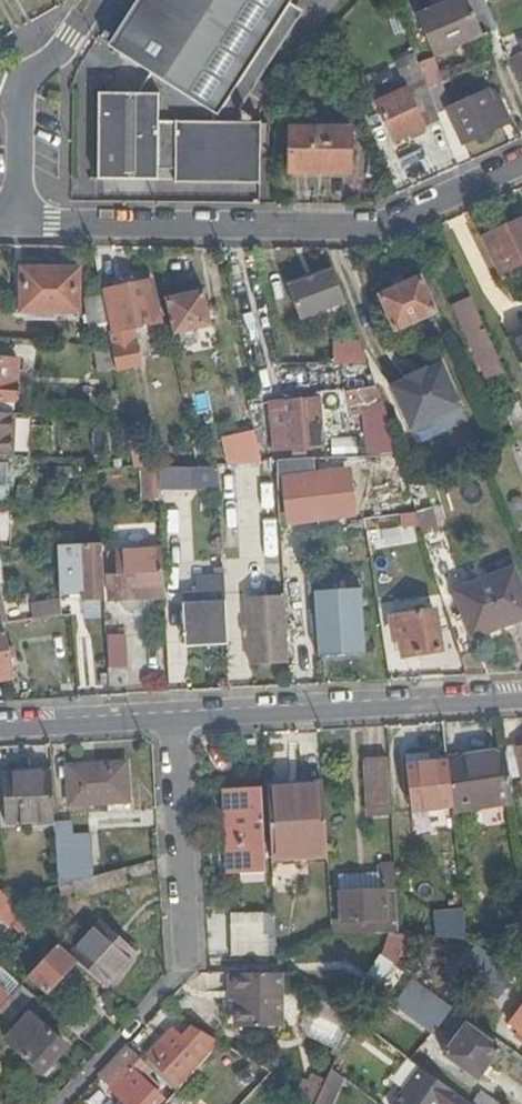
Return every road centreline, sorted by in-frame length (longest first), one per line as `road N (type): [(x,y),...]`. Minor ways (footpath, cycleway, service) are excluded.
road 1 (residential): [(13,219),(383,226),(521,161)]
road 2 (residential): [(179,716),(521,698)]
road 3 (residential): [(194,960),(179,716)]
road 4 (residential): [(0,724),(179,716)]
road 5 (residential): [(22,76),(13,219)]

